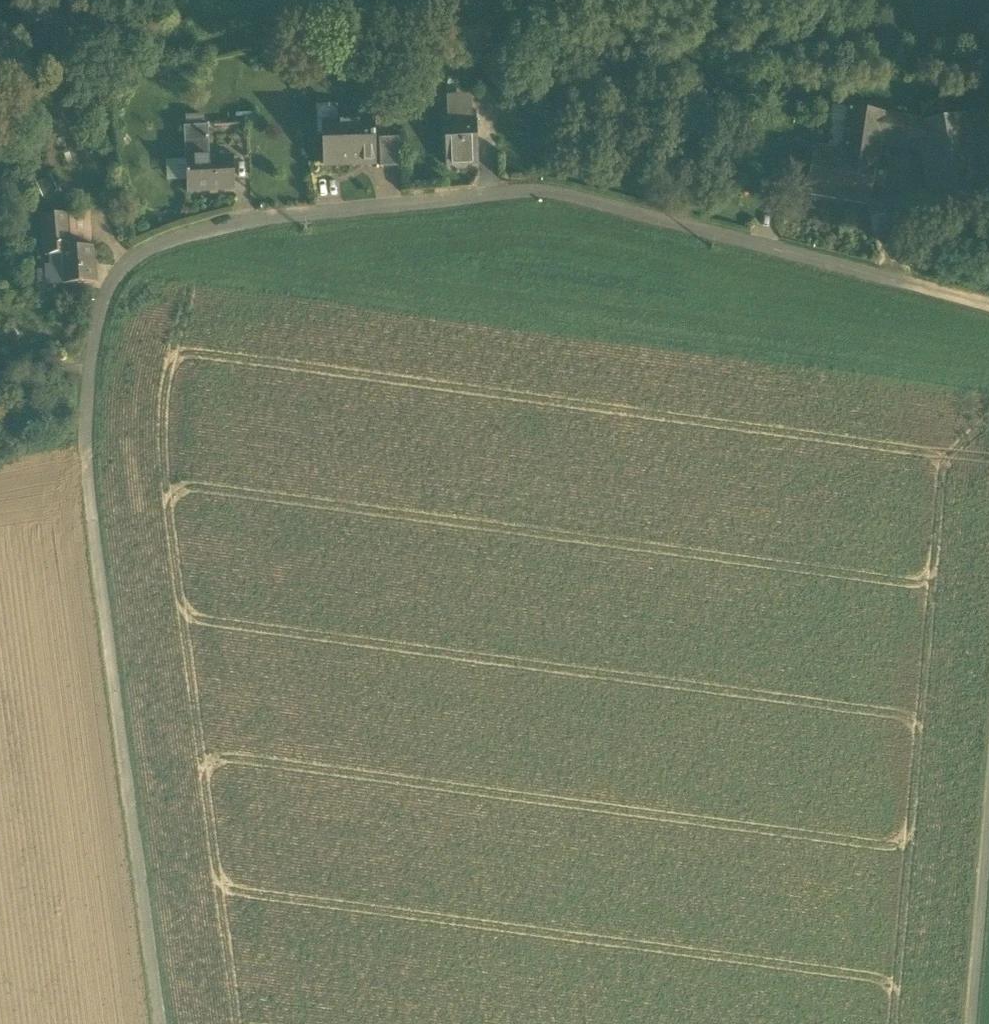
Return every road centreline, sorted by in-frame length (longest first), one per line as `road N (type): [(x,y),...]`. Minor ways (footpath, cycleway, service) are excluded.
road 1 (unclassified): [(159,1023),(85,452),(92,358),(119,271),(146,249),(235,221),(542,193),(988,304)]
road 2 (unclassified): [(988,789),(968,1023)]

